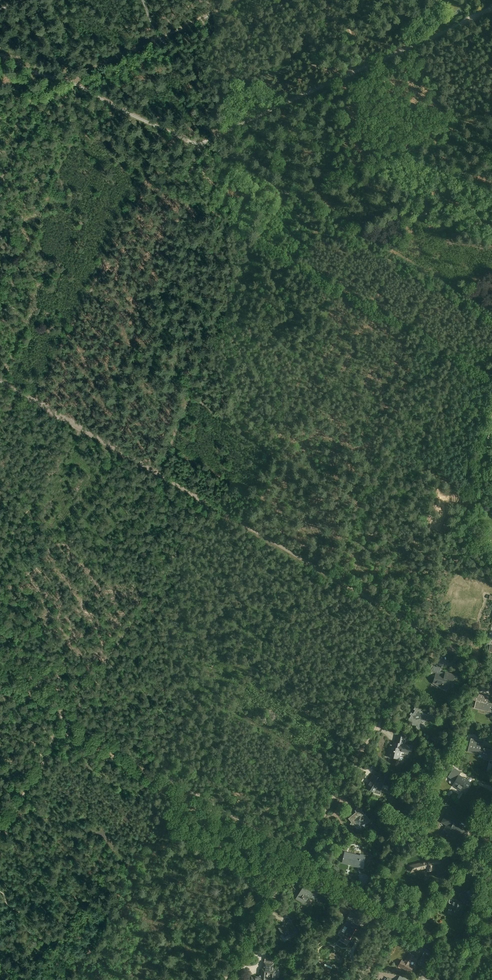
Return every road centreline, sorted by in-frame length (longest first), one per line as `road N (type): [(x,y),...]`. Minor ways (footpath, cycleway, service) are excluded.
road 1 (track): [(485,959),(0,678)]
road 2 (track): [(225,979),(430,636)]
road 3 (track): [(287,194),(248,244),(159,476)]
road 4 (track): [(340,0),(375,99),(372,120),(415,131),(445,165),(491,189)]
road 5 (track): [(430,636),(201,499)]
road 6 (track): [(143,0),(158,38),(185,67),(207,77),(249,80),(323,68),(347,77)]
road 7 (track): [(287,194),(491,311)]
road 8 (track): [(68,979),(113,894),(0,828)]
road 9 (track): [(491,114),(294,198)]
road 10 (track): [(159,476),(0,381)]
road 11 (track): [(347,77),(193,146)]
road 12 (track): [(491,11),(347,77)]

